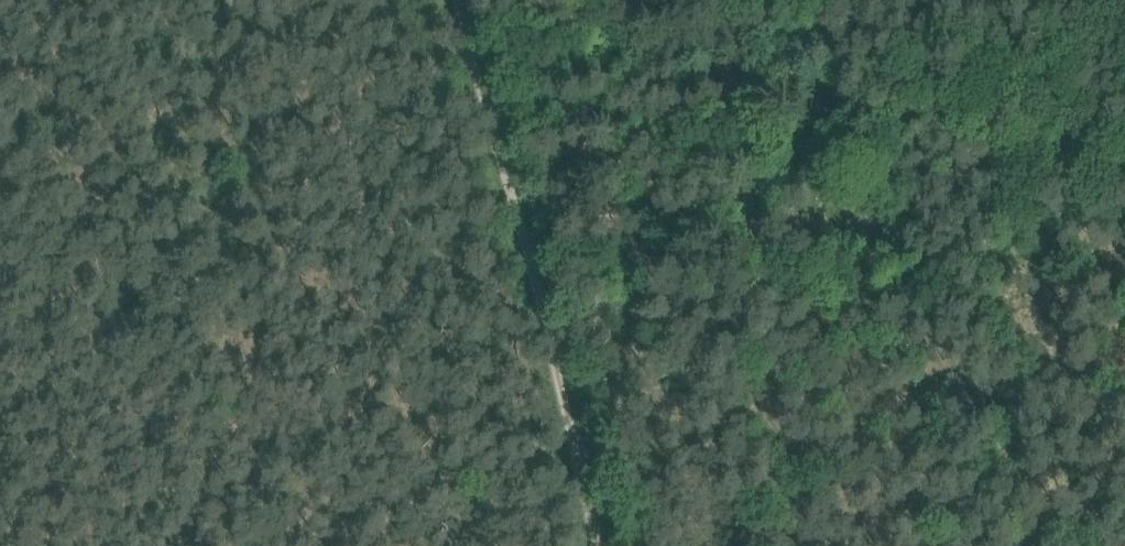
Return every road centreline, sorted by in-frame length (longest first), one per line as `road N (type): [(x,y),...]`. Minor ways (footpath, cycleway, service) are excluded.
road 1 (track): [(595,545),(522,243)]
road 2 (track): [(522,243),(456,0)]

